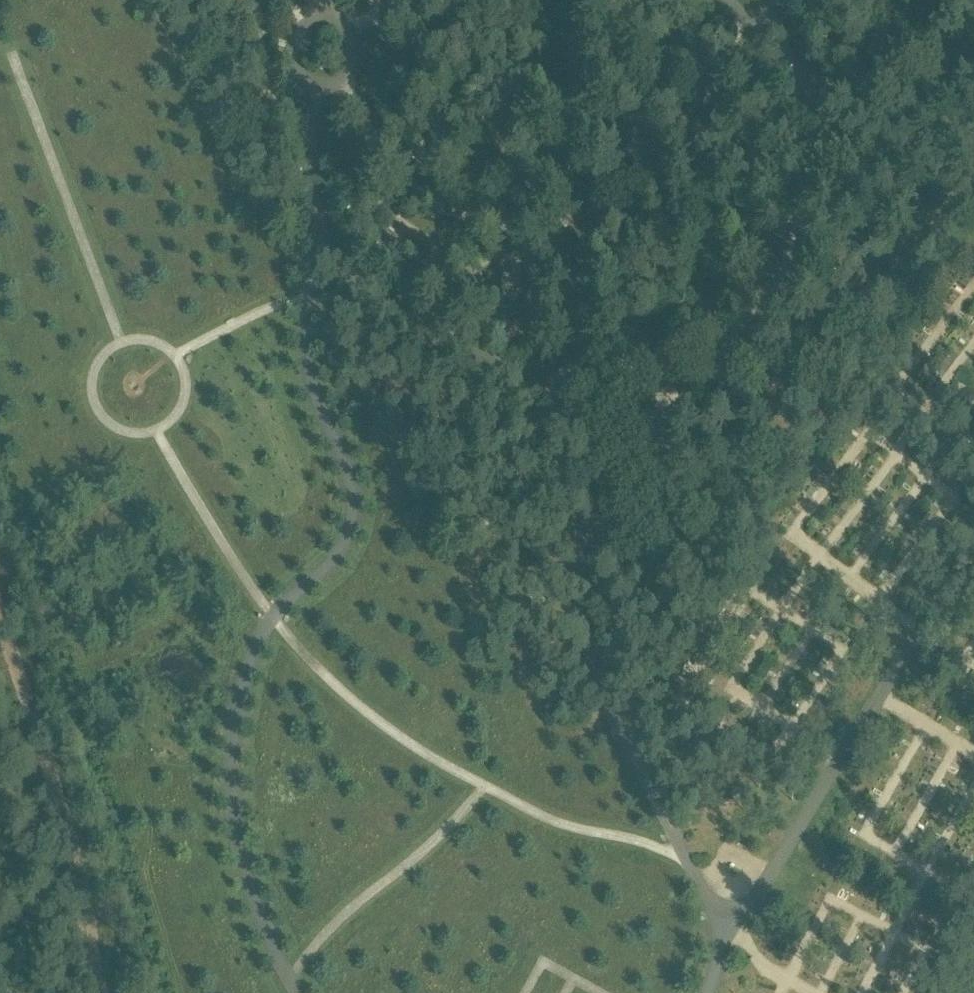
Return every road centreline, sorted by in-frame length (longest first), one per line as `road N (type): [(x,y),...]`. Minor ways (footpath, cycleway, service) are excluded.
road 1 (track): [(0,610),(105,992)]

